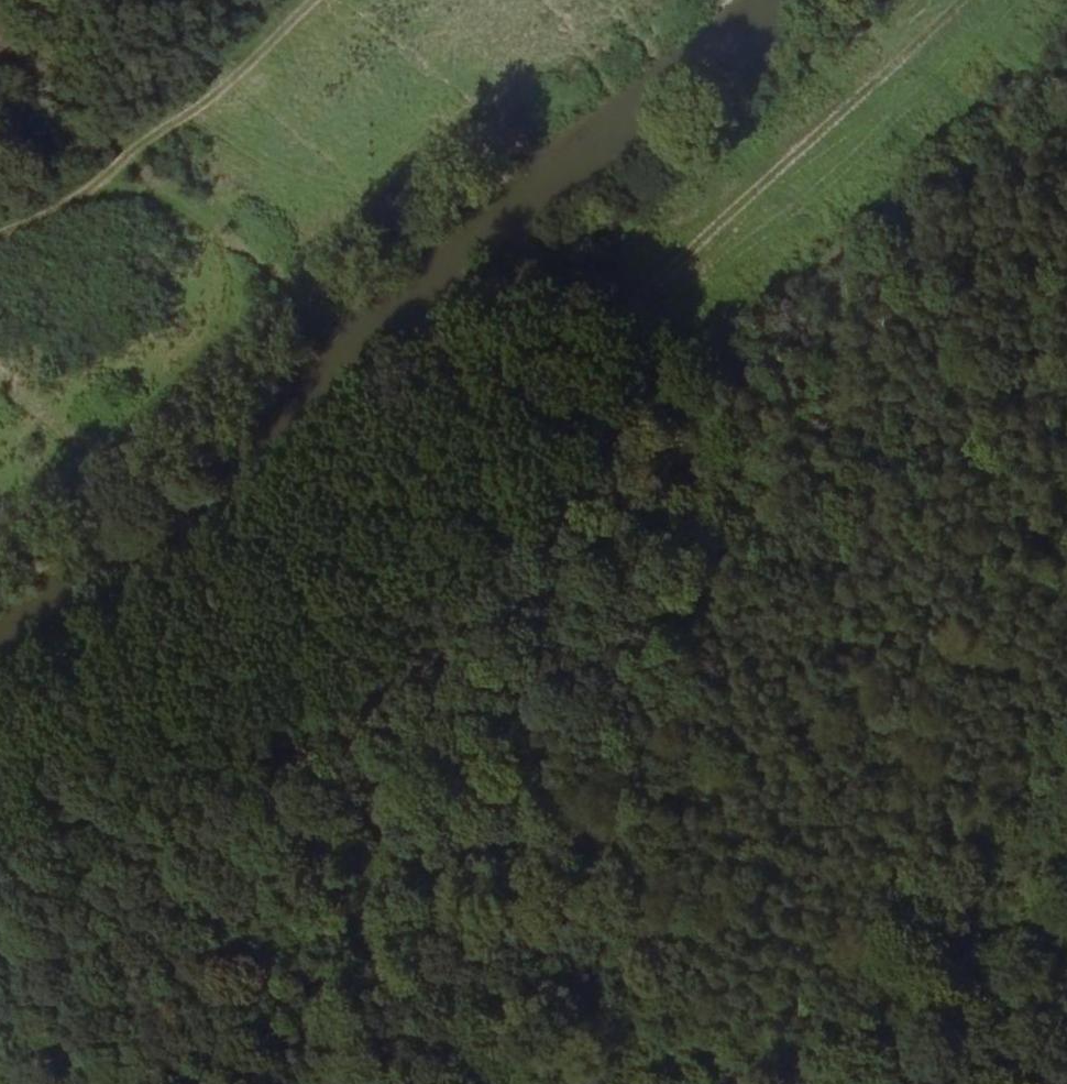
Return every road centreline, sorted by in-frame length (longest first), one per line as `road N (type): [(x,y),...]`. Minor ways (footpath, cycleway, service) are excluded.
road 1 (track): [(976,0),(781,176),(678,239),(598,246),(557,297),(552,335),(484,420),(150,697),(55,760),(16,833),(0,843)]

